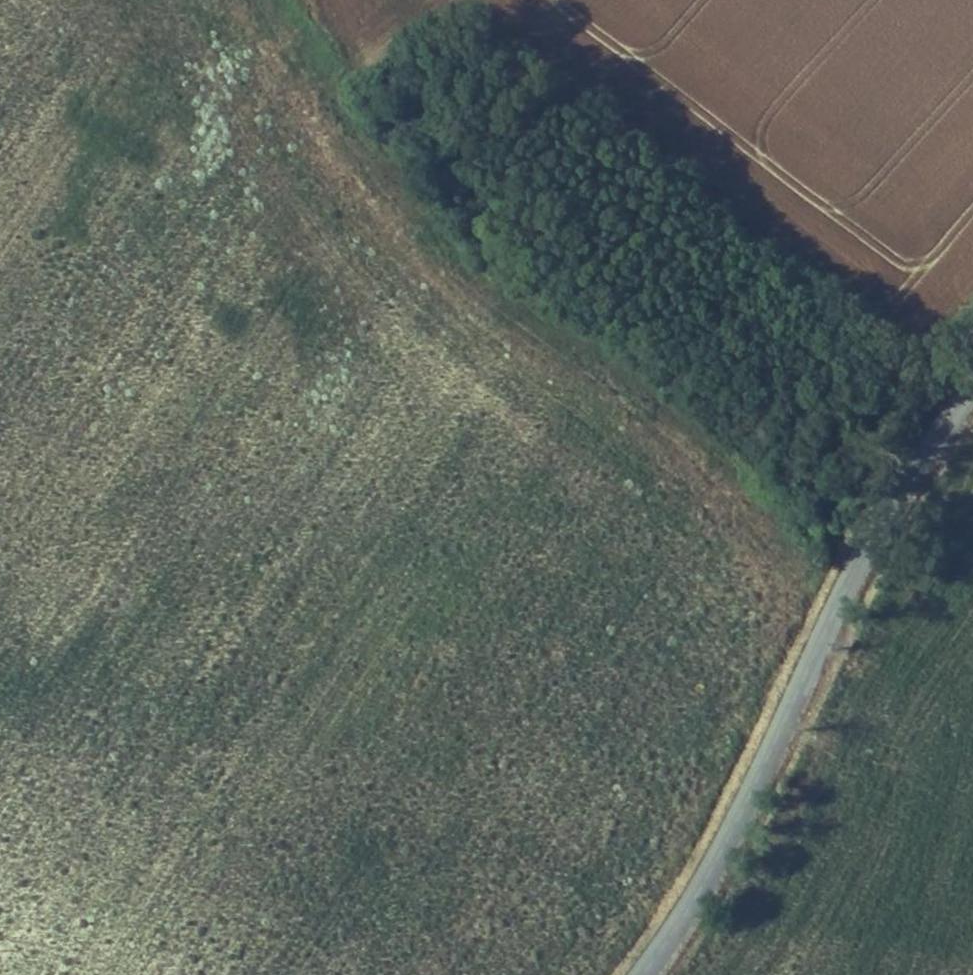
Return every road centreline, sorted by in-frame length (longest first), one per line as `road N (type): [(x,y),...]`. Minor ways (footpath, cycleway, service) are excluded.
road 1 (tertiary): [(972,374),(908,468),(734,828),(642,974)]

